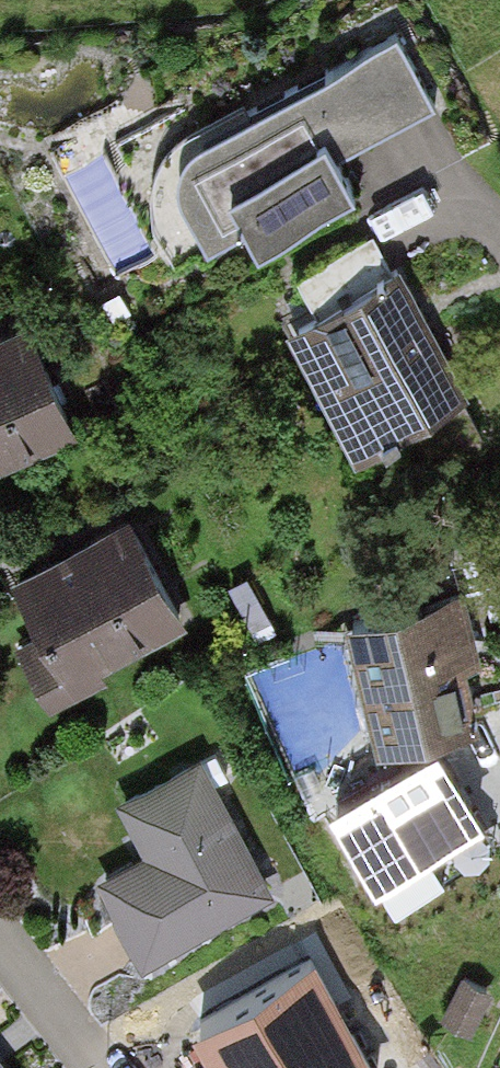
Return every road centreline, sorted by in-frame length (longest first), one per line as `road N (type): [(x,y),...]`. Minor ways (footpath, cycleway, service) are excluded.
road 1 (residential): [(95,1067),(0,942)]

